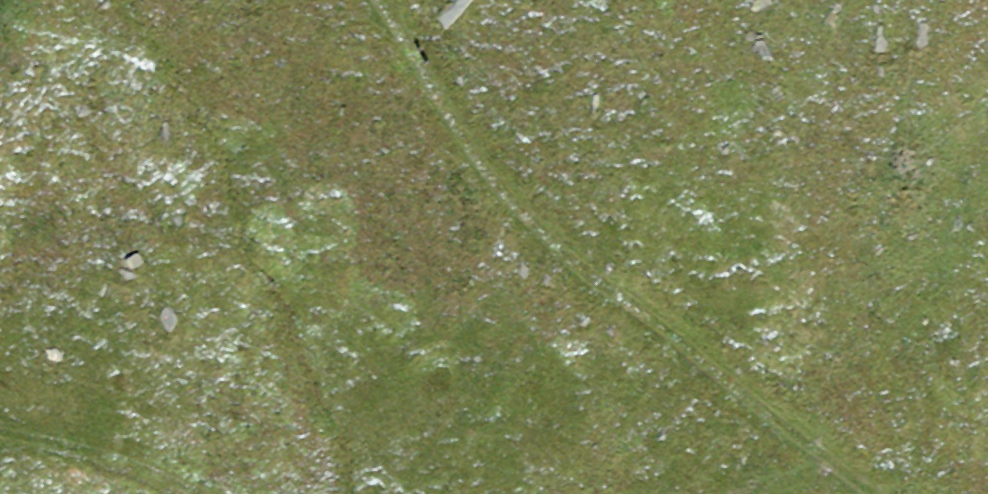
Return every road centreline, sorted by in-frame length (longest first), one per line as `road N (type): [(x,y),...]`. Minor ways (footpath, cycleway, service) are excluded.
road 1 (track): [(372,0),(439,102),(576,254),(899,493)]
road 2 (track): [(138,493),(0,450)]

